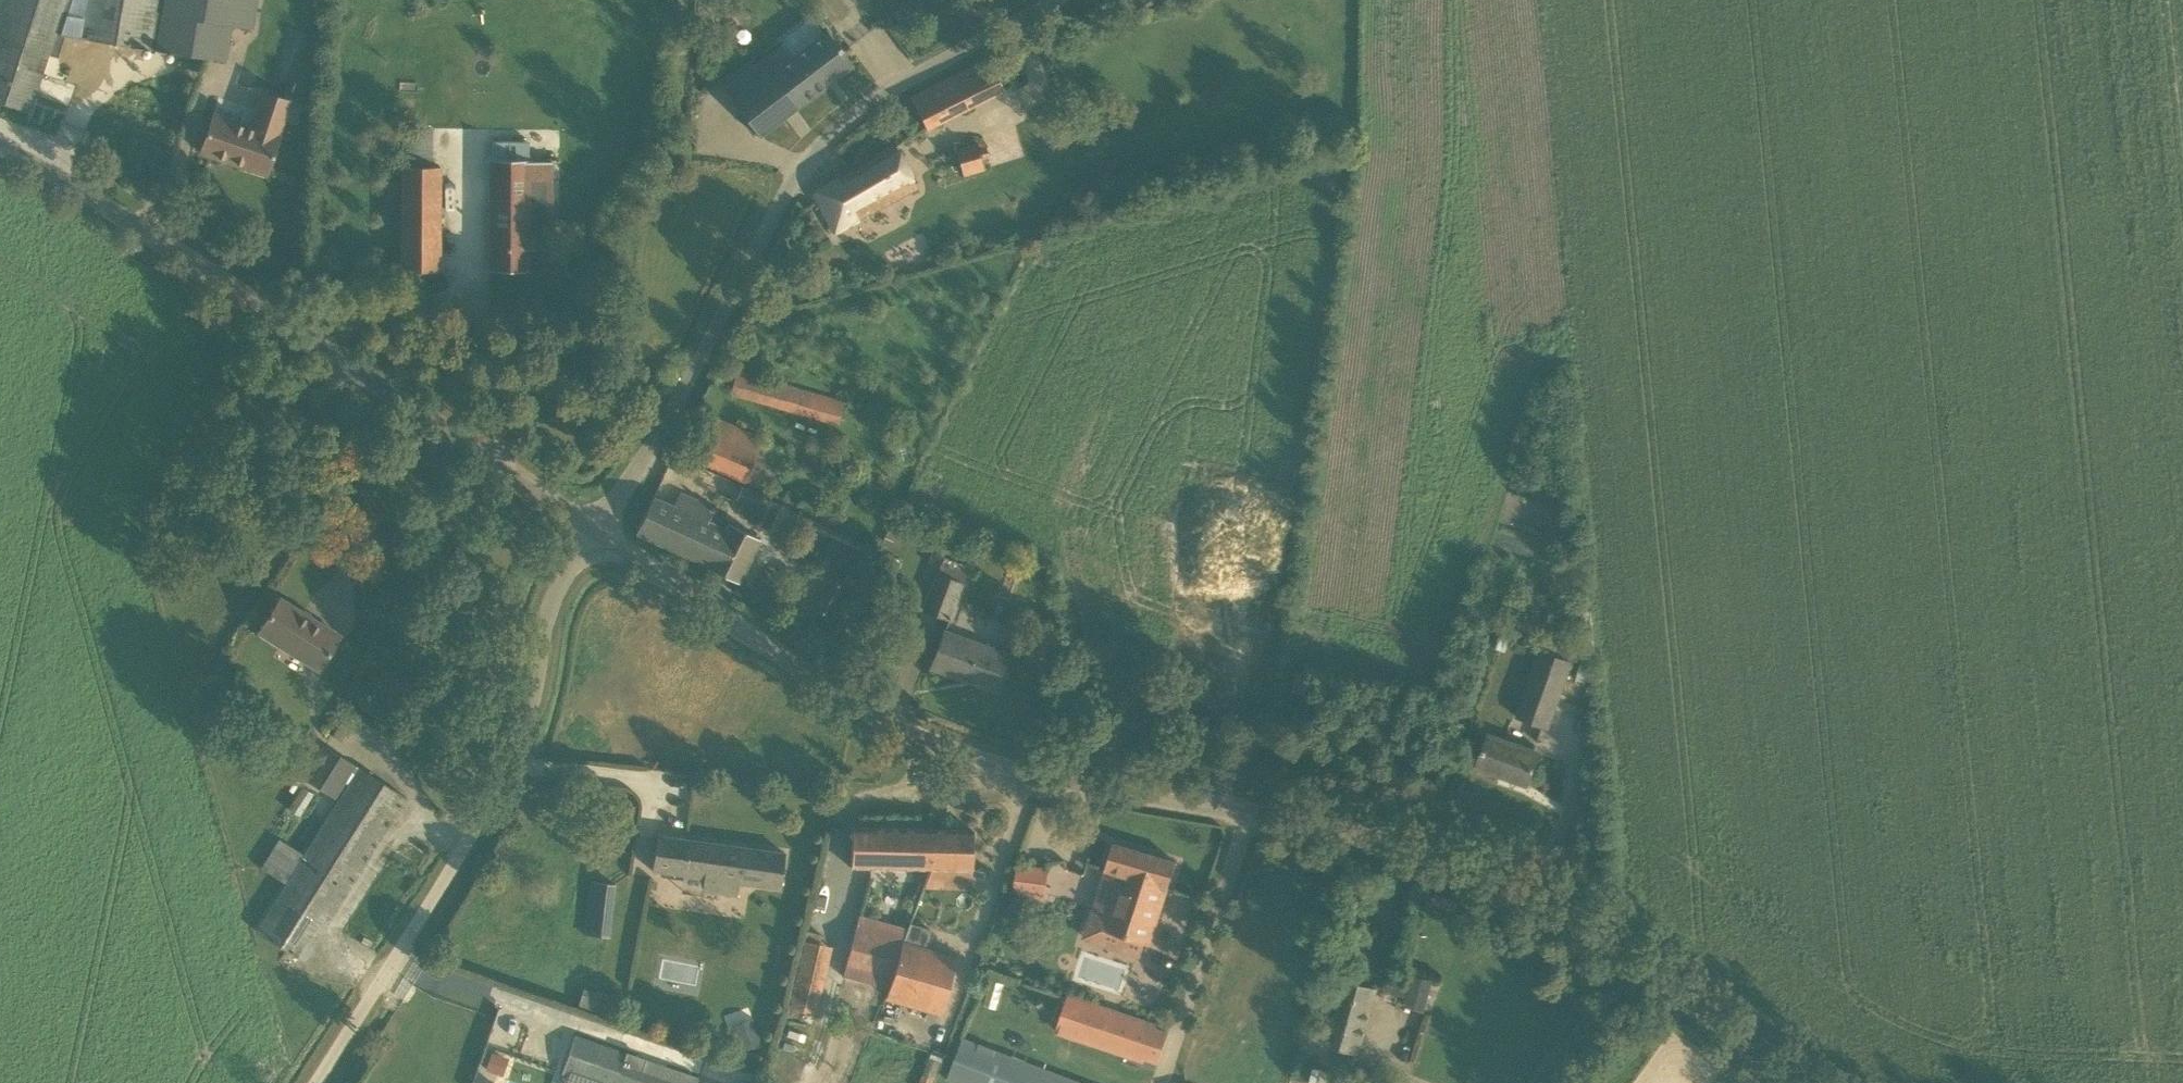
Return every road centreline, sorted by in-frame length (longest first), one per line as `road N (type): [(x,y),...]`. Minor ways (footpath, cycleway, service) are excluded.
road 1 (unclassified): [(1790,1082),(1564,902),(1457,845),(1095,788),(934,740),(800,673),(594,529)]
road 2 (unclassified): [(594,529),(813,141),(1064,0)]
road 3 (unclassified): [(594,529),(216,277),(0,146)]
road 4 (unclassified): [(318,1082),(513,762),(562,574),(594,529)]

